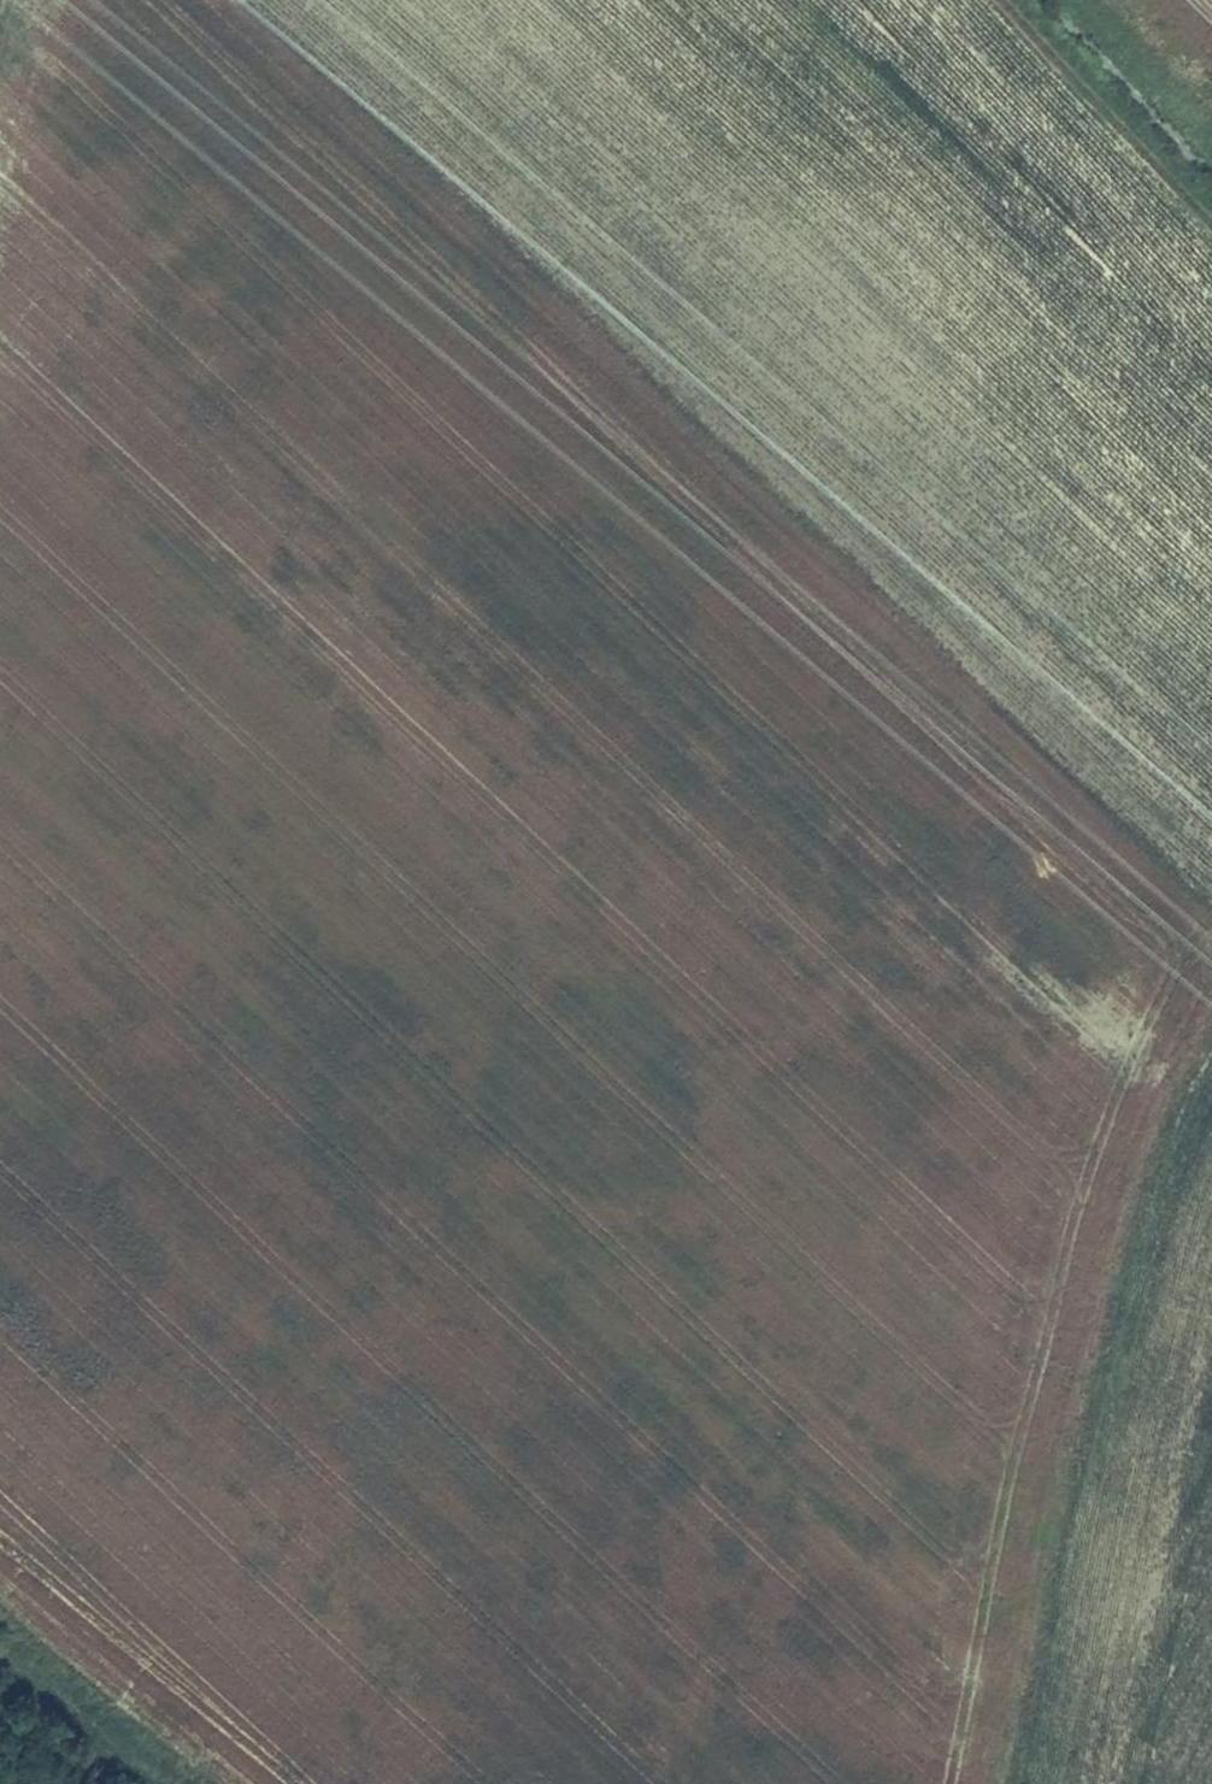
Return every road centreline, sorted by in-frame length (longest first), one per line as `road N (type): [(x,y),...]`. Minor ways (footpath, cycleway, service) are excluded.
road 1 (track): [(0,1663),(149,1783)]

